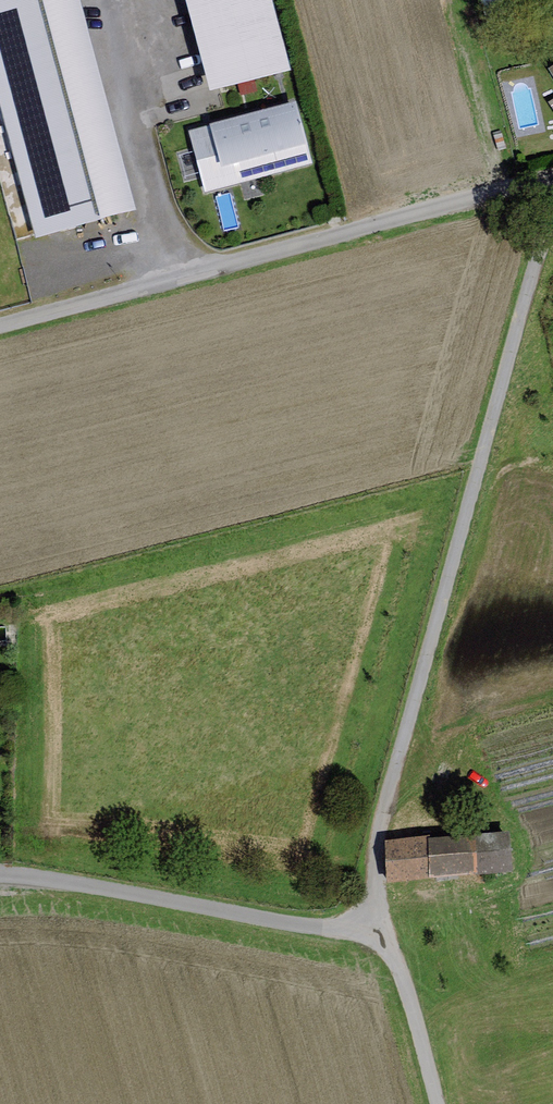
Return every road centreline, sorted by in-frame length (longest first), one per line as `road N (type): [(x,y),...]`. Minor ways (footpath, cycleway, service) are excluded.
road 1 (unclassified): [(371,923),(384,810),(552,194)]
road 2 (unclassified): [(552,179),(0,329)]
road 3 (unclassified): [(0,875),(305,926),(371,923)]
road 4 (unclassified): [(438,1103),(398,965),(371,923)]

